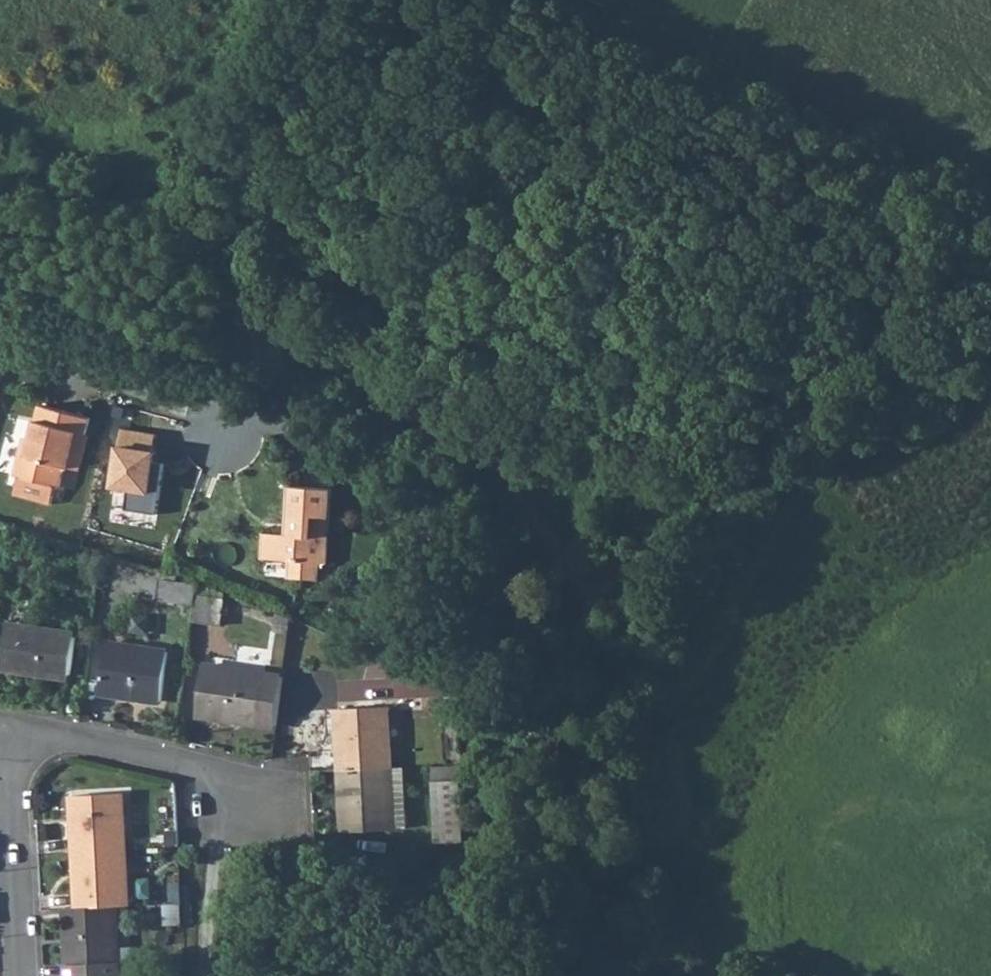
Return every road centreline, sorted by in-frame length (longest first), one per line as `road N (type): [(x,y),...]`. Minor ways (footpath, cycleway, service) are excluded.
road 1 (residential): [(14,733),(188,762),(261,810)]
road 2 (residential): [(14,733),(28,975)]

